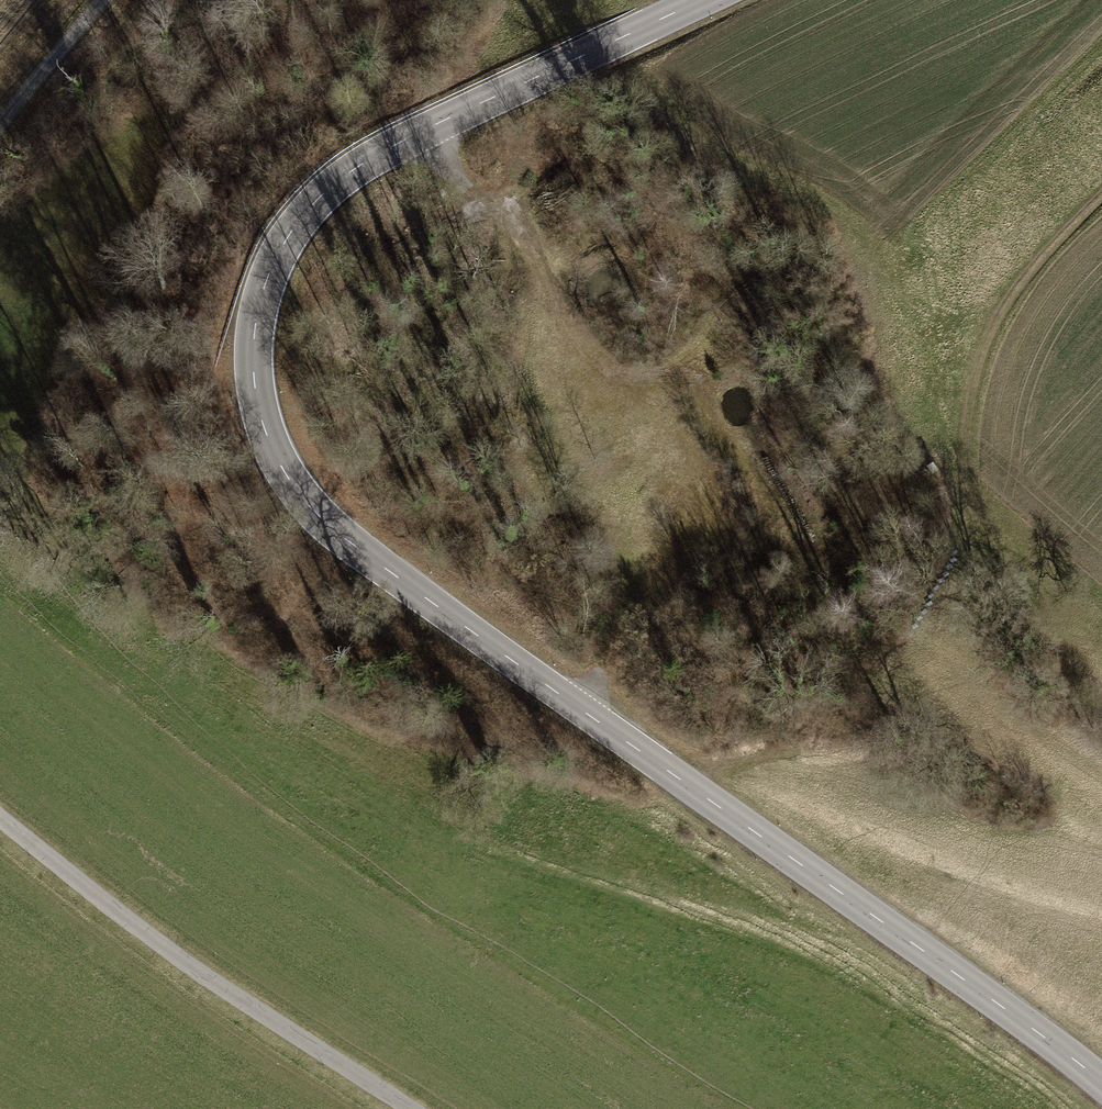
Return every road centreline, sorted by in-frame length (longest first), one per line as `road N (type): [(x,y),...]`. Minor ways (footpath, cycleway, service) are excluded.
road 1 (tertiary): [(1101,1093),(1057,1051),(373,572),(321,531),(256,439),(244,386),(250,315),(270,260),(313,200),(415,139),(712,0)]
road 2 (track): [(415,139),(536,265),(615,443),(630,579),(579,719)]
road 3 (unclassified): [(0,817),(137,926),(412,1108)]
road 4 (track): [(1101,200),(1019,290),(979,373),(964,487),(971,549),(987,573)]
road 5 (track): [(104,0),(0,127)]

